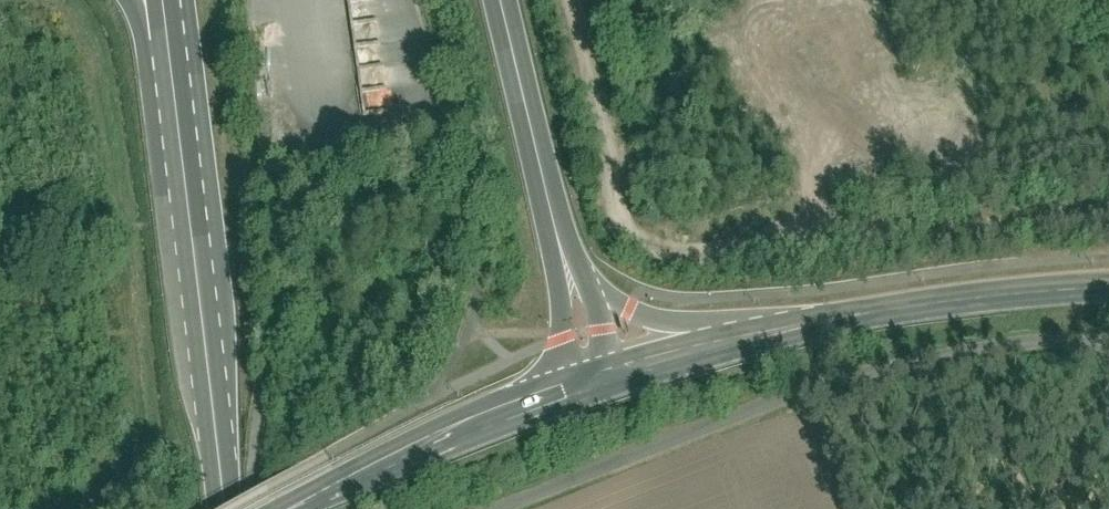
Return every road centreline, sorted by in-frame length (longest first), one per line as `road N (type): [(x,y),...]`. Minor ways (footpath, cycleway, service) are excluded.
road 1 (residential): [(487,508),(832,368),(1040,331),(1108,339)]
road 2 (primary): [(225,508),(184,175)]
road 3 (tertiary): [(303,508),(600,390)]
road 4 (tertiary): [(808,328),(911,306),(1108,288)]
road 5 (primary): [(499,0),(570,275)]
road 6 (primary): [(808,328),(728,335),(663,326),(628,318),(570,275)]
road 7 (tertiary): [(600,390),(808,328)]
road 8 (primary): [(132,0),(184,175)]
road 9 (primary): [(184,175),(171,54)]

